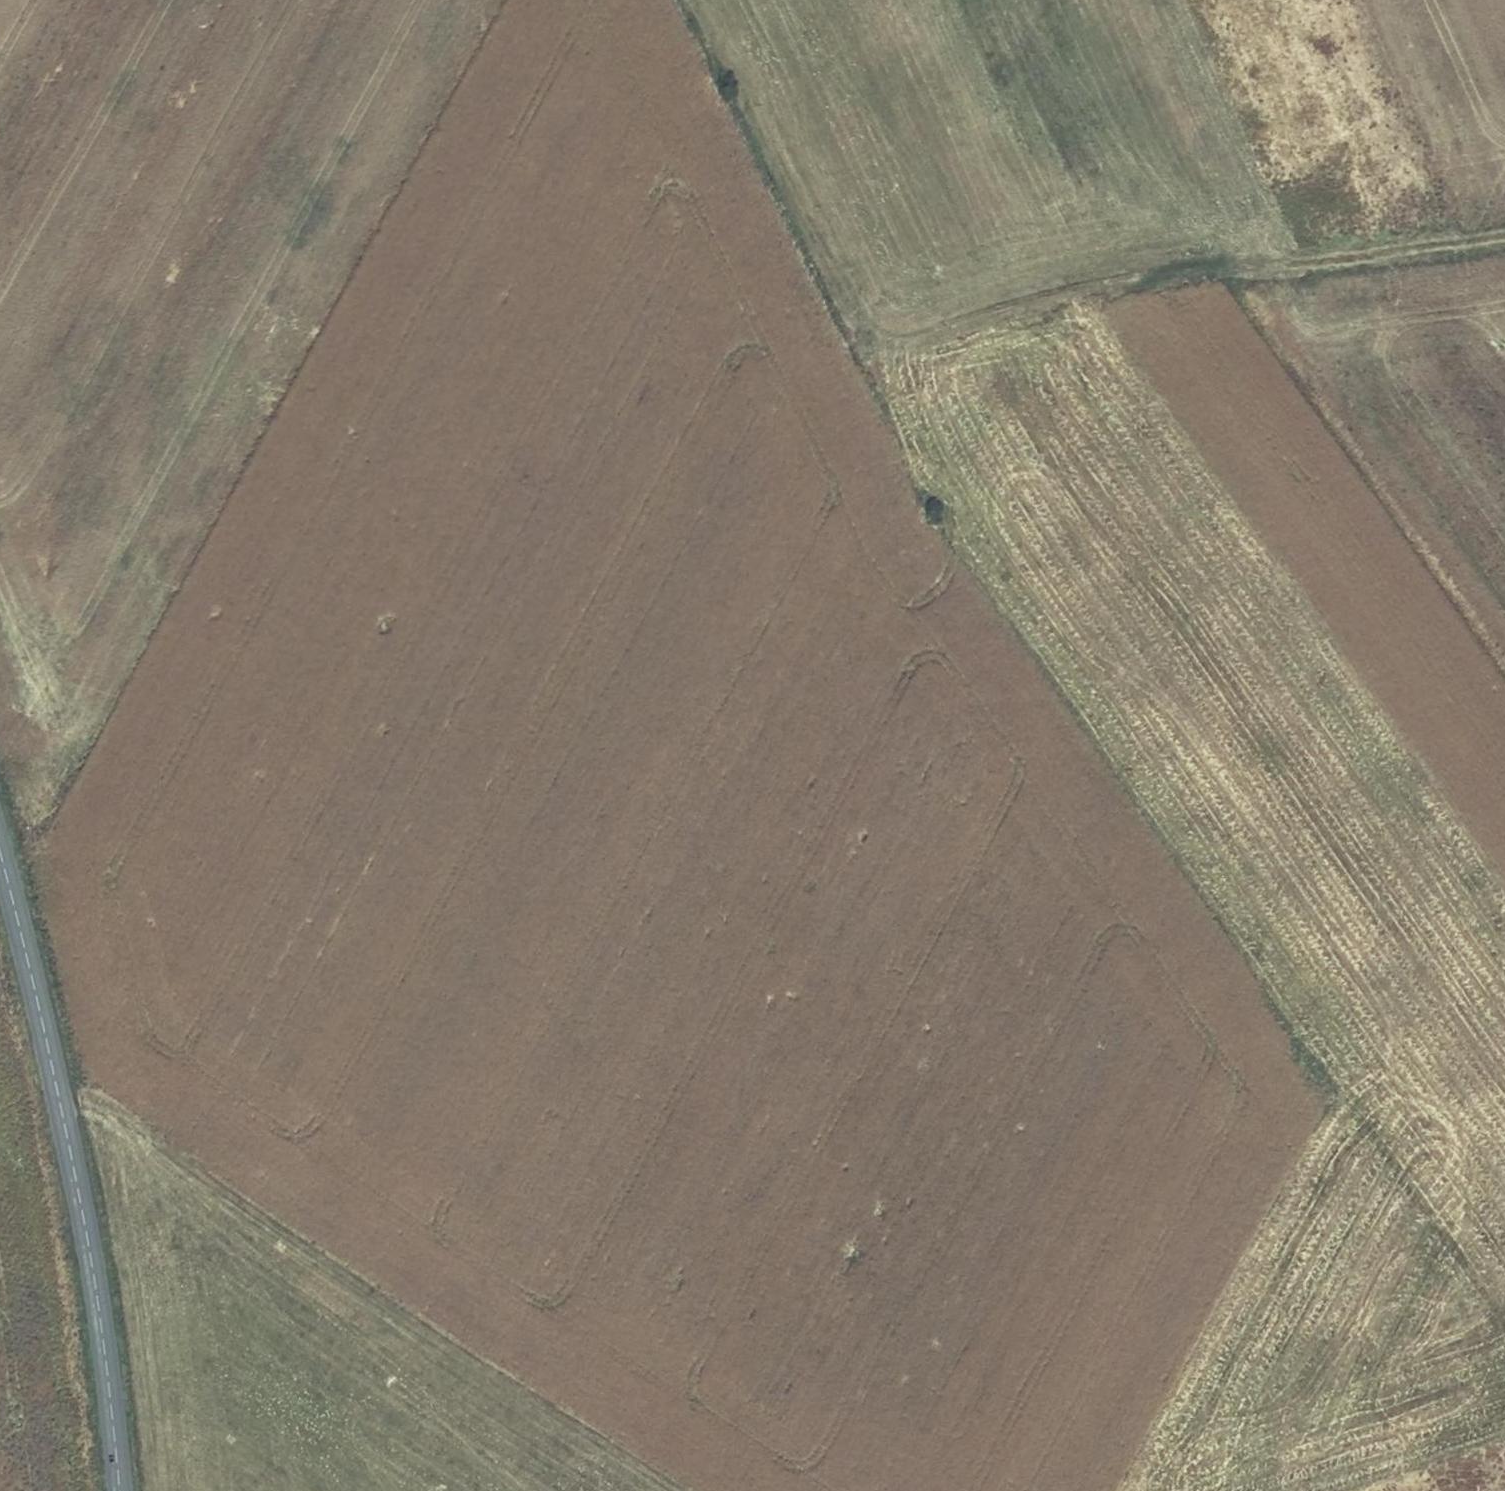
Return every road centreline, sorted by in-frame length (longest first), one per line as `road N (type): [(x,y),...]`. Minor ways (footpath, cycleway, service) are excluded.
road 1 (secondary): [(114,1490),(98,1331),(61,1114),(0,860)]

